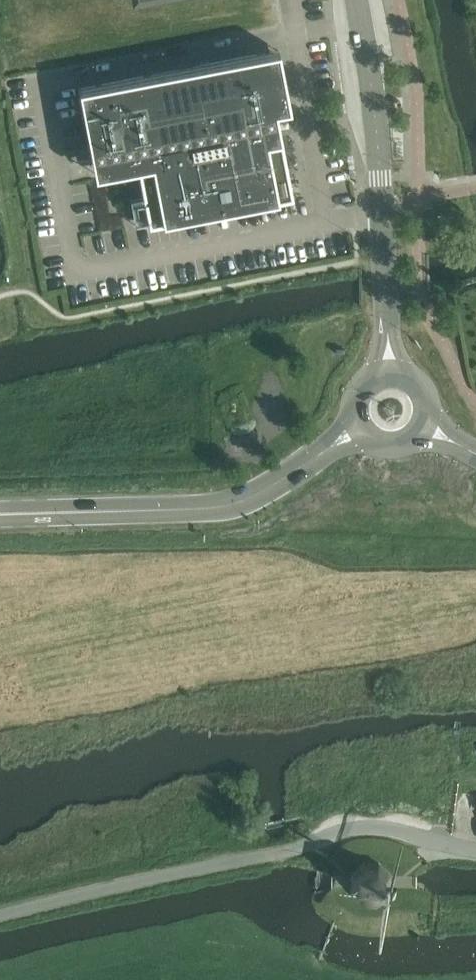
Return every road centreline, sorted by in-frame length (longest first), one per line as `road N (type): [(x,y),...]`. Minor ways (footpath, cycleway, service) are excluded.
road 1 (residential): [(0,915),(282,853),(361,827),(475,851)]
road 2 (secondary): [(0,515),(238,505),(364,429)]
road 3 (tertiary): [(390,374),(381,178),(357,0)]

